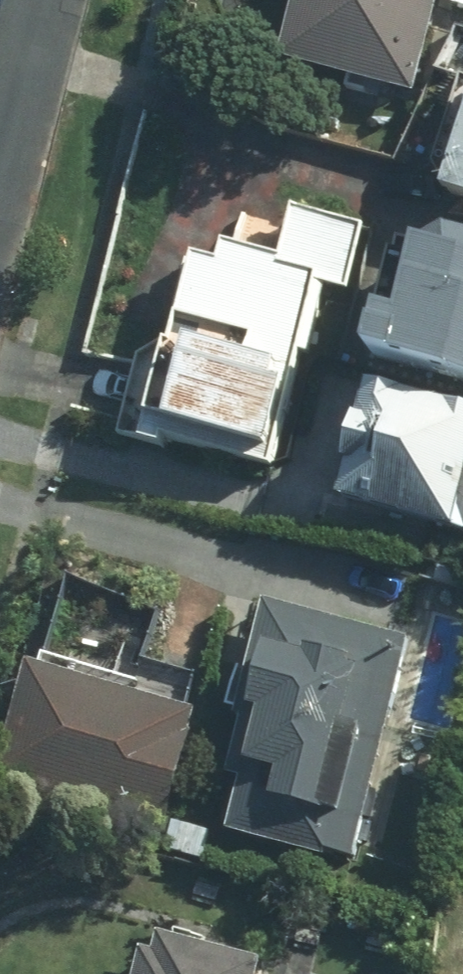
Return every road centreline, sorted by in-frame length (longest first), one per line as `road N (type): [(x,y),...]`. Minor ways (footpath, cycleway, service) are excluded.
road 1 (residential): [(39,0),(0,158)]

